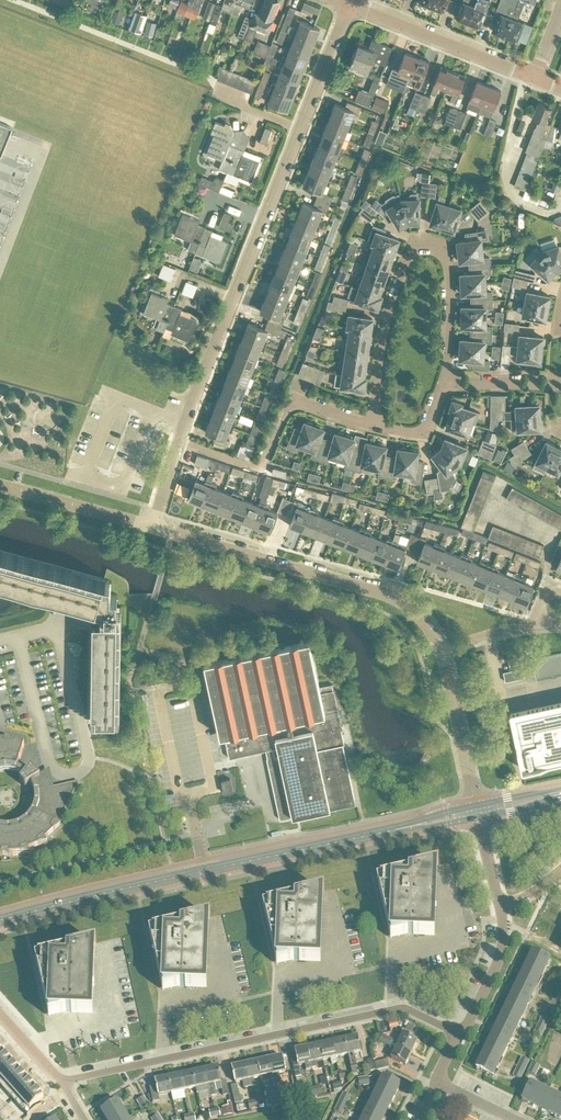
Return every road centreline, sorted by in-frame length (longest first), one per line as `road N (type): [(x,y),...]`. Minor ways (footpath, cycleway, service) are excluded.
road 1 (residential): [(299,127),(152,526)]
road 2 (tertiary): [(0,922),(414,827)]
road 3 (residential): [(459,1036),(402,1008),(63,1086)]
road 4 (residential): [(445,385),(447,256),(424,245),(411,250),(387,318),(373,424)]
road 5 (tertiary): [(152,526),(393,598),(424,620),(442,650)]
road 6 (residential): [(18,638),(51,774),(86,769),(81,725)]
road 7 (unclassified): [(534,77),(349,6)]
road 8 (tertiary): [(442,650),(475,807)]
road 9 (tertiary): [(0,485),(152,526)]
road 10 (residential): [(499,906),(499,958),(459,1036)]
road 11 (residential): [(81,725),(57,633),(18,638)]
road 12 (residential): [(349,6),(299,127)]

